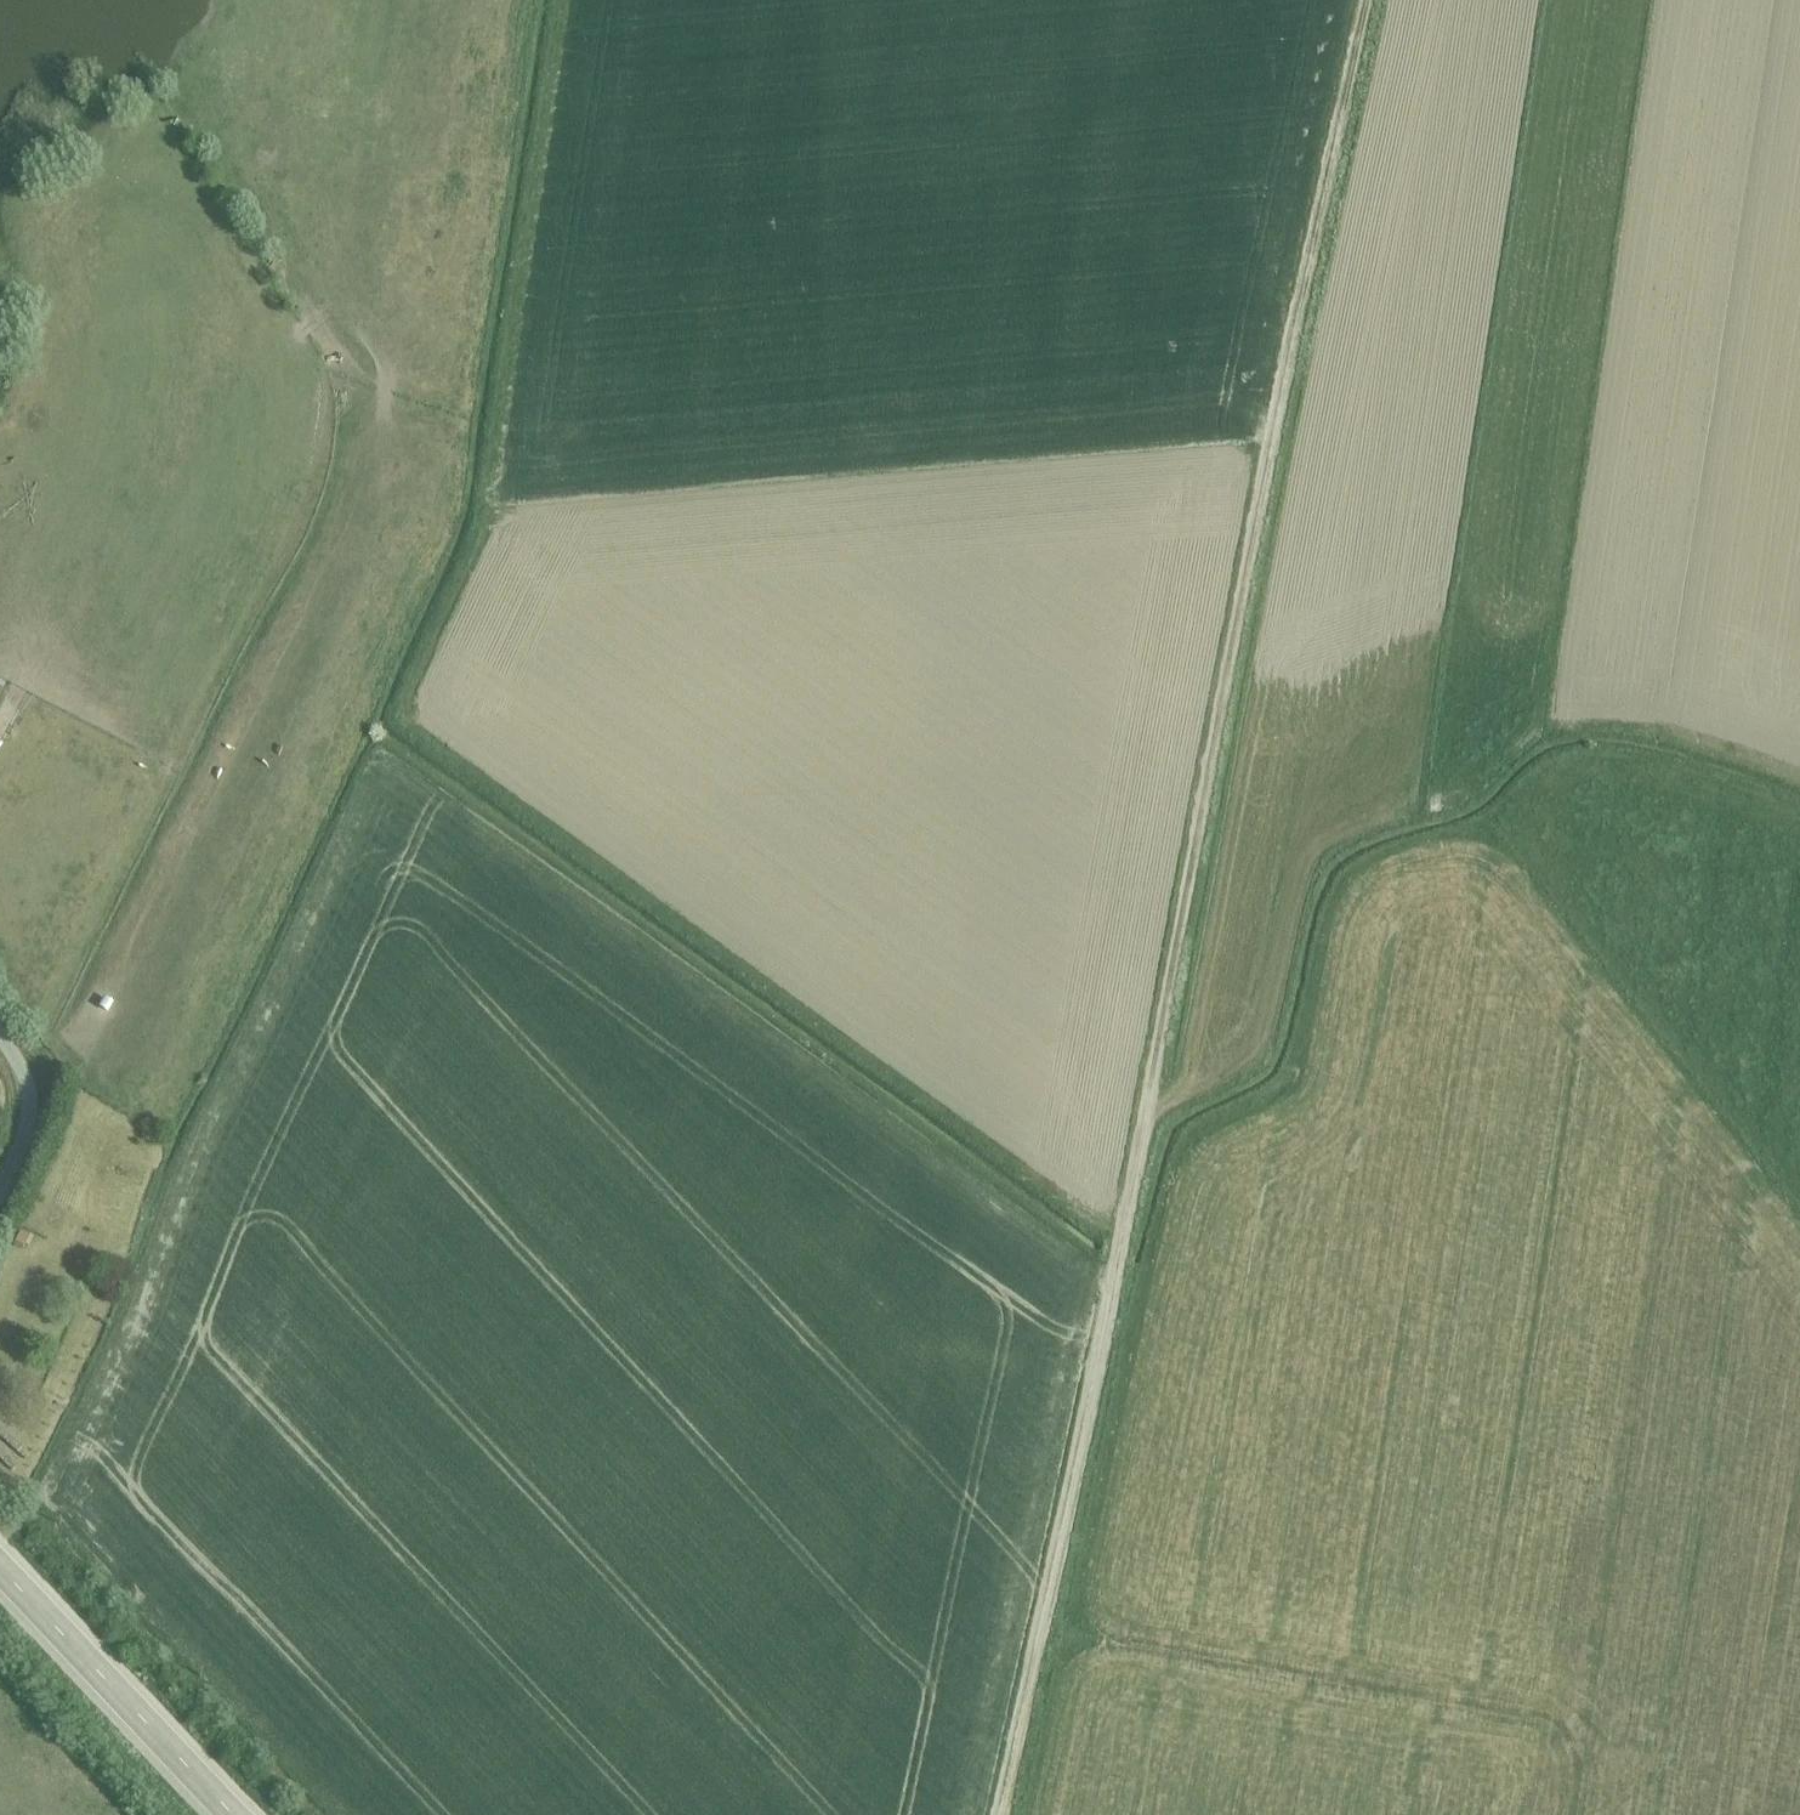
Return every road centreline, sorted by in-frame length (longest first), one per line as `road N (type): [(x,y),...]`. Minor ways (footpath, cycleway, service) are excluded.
road 1 (track): [(1367,0),(999,1814)]
road 2 (tertiary): [(0,1567),(234,1814)]
road 3 (unclassified): [(0,1031),(30,1089),(30,1120),(0,1186)]

